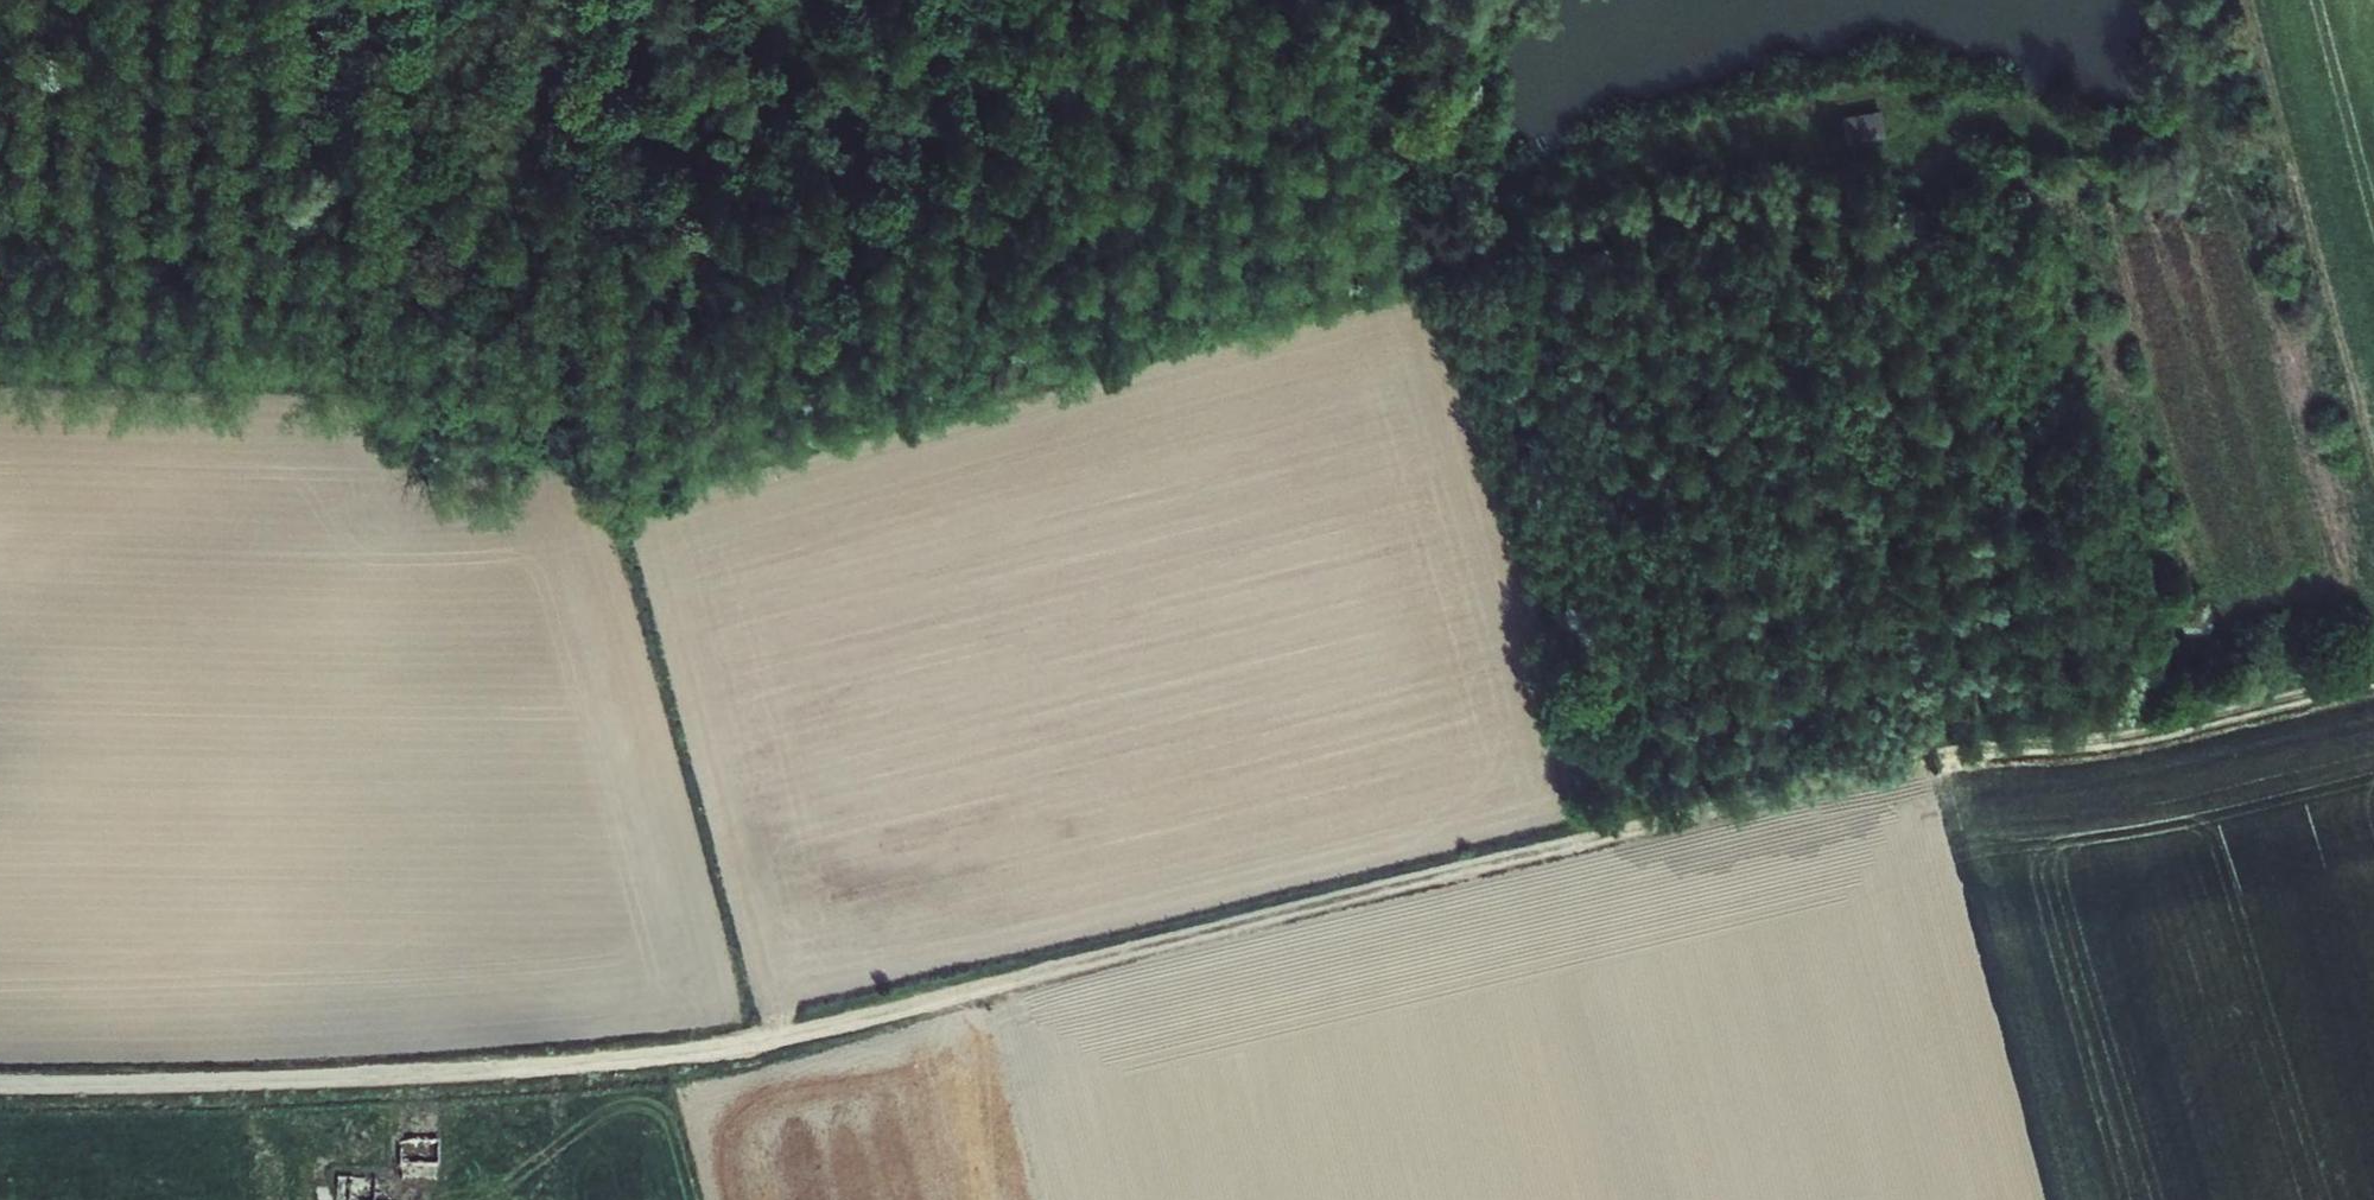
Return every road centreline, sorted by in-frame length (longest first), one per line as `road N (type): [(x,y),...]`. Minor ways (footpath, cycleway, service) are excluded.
road 1 (track): [(0,1081),(659,1060),(887,1015),(1989,744),(2136,735),(2373,681)]

